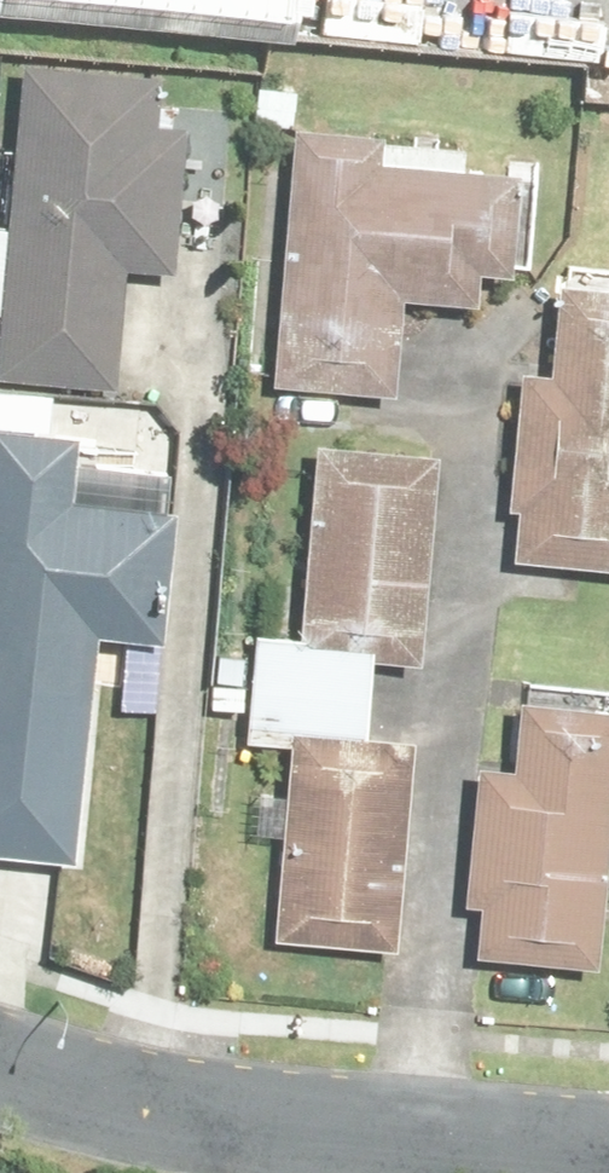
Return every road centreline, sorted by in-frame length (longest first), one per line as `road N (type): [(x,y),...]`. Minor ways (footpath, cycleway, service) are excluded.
road 1 (residential): [(0,1070),(211,1119),(608,1154)]

